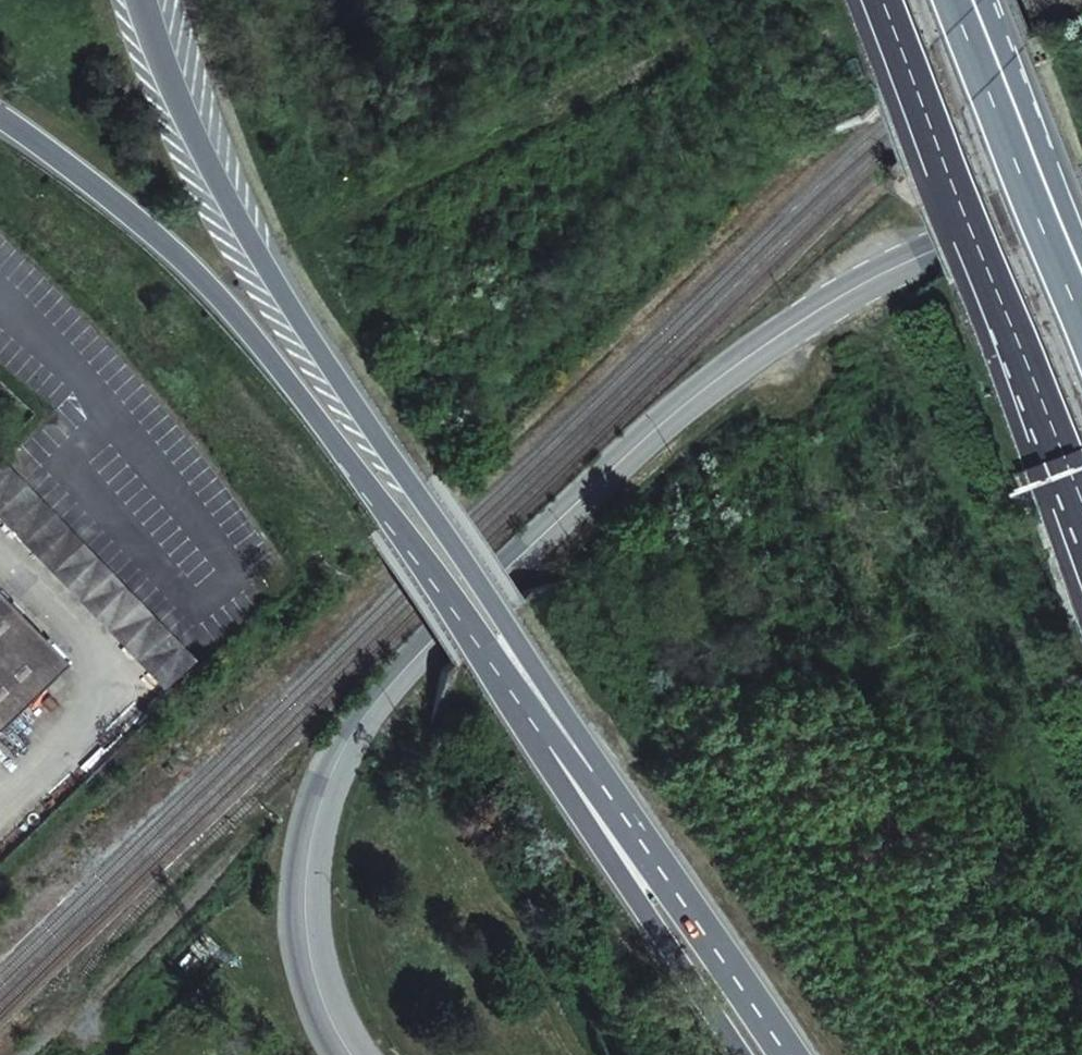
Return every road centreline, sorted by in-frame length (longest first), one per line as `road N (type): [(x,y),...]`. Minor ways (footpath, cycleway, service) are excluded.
road 1 (unclassified): [(345,1054),(316,1015),(296,955),(297,856),(326,766),(420,658),(699,389),(865,283),(994,216),(1081,191)]
road 2 (motorway): [(139,0),(159,66),(234,220),(509,624),(734,980)]
road 3 (secondary): [(0,114),(129,213),(232,312),(386,513),(480,652)]
road 4 (motorway): [(886,0),(1081,496)]
road 5 (tertiary): [(480,652),(754,1054)]
road 6 (motorway): [(480,652),(734,980)]
road 7 (motorway): [(1081,290),(965,0)]

